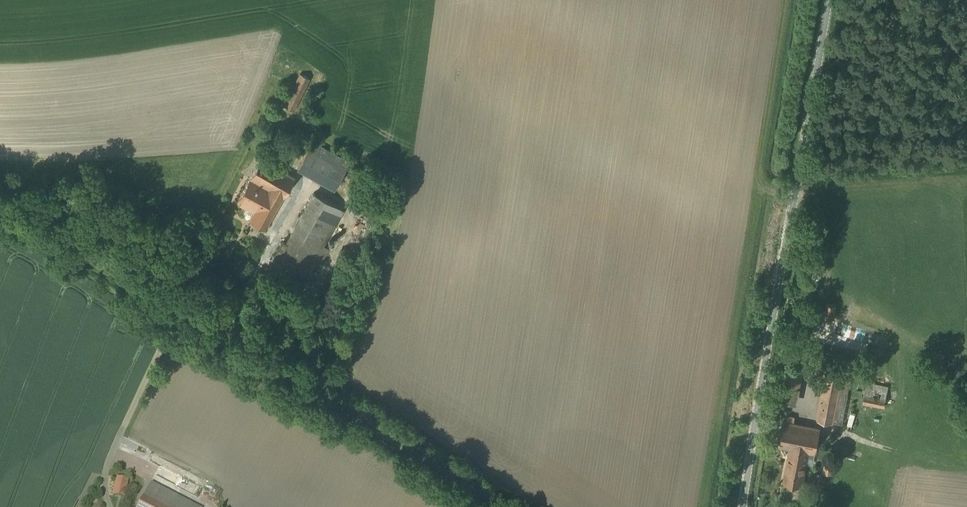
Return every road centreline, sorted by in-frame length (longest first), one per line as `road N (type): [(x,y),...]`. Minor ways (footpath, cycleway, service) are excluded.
road 1 (unclassified): [(0,211),(500,506)]
road 2 (unclassified): [(747,506),(832,0)]

